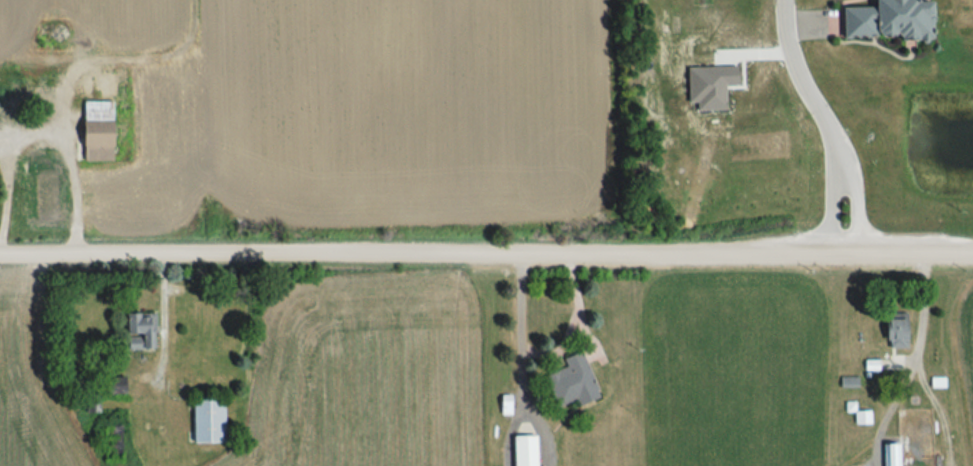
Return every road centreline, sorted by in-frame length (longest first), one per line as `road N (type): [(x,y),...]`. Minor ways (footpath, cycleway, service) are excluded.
road 1 (residential): [(0,254),(972,255)]
road 2 (residential): [(786,0),(793,57),(843,172)]

